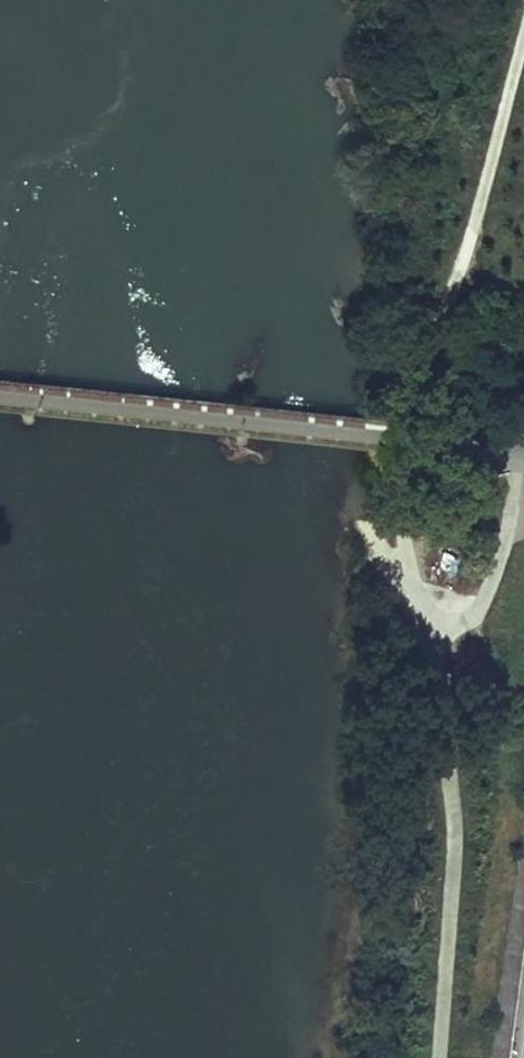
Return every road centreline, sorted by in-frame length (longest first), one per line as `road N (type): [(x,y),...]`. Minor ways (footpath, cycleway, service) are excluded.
road 1 (residential): [(523,452),(0,398)]

